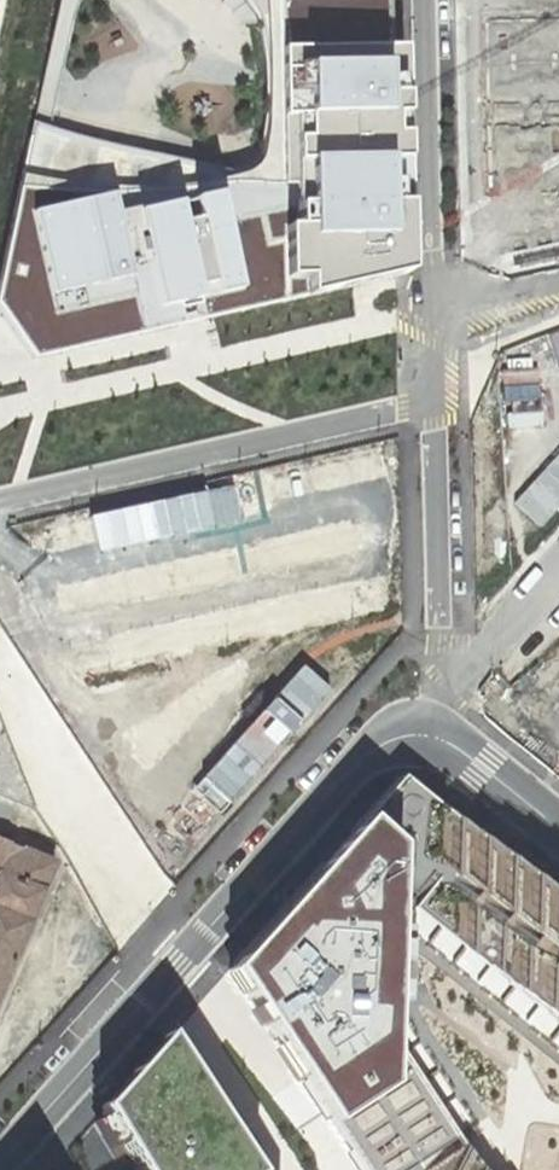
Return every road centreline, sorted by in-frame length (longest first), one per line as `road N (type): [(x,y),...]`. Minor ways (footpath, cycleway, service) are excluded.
road 1 (secondary): [(433,735),(391,740),(359,763),(0,1163)]
road 2 (residential): [(0,504),(435,408)]
road 3 (residential): [(433,735),(441,702),(435,408)]
road 4 (residential): [(435,311),(433,0)]
road 5 (secondary): [(433,735),(558,828)]
road 6 (residential): [(435,311),(558,282)]

